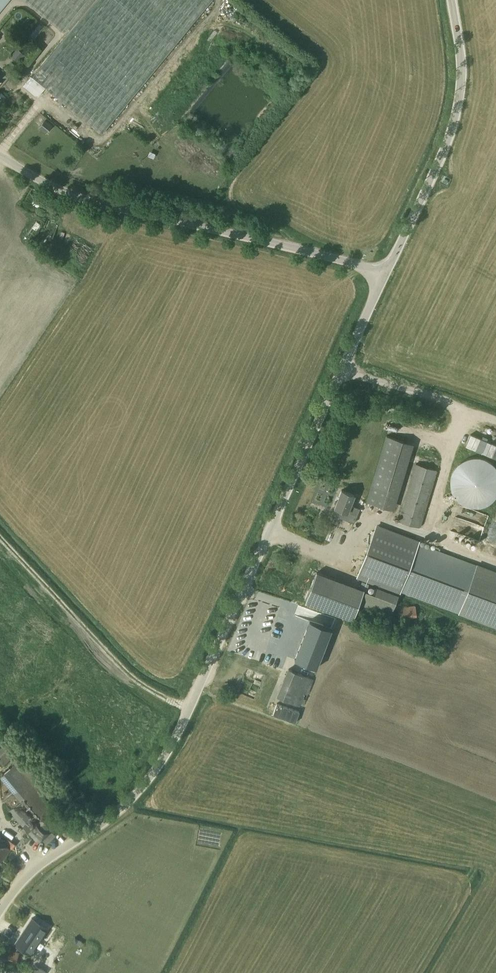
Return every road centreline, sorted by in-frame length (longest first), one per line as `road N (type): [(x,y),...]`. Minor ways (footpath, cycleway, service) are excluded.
road 1 (unclassified): [(0,911),(32,874),(125,807),(171,750),(384,276)]
road 2 (unclassified): [(384,276),(95,201),(0,157)]
road 3 (unclassified): [(450,0),(461,98),(384,276)]
road 4 (track): [(495,420),(343,370)]

